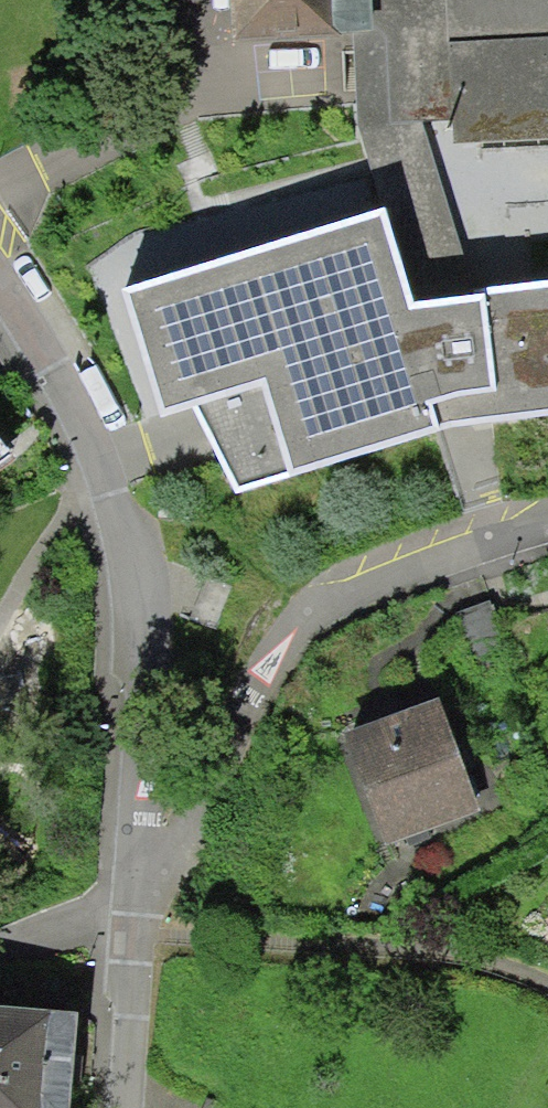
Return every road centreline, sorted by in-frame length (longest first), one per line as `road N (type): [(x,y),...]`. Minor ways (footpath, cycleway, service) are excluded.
road 1 (residential): [(0,296),(103,461),(141,633),(127,928)]
road 2 (residential): [(127,928),(189,840),(267,657),(345,584),(547,524)]
road 3 (residential): [(127,928),(119,1107)]
road 4 (residential): [(0,961),(87,928),(127,928)]

